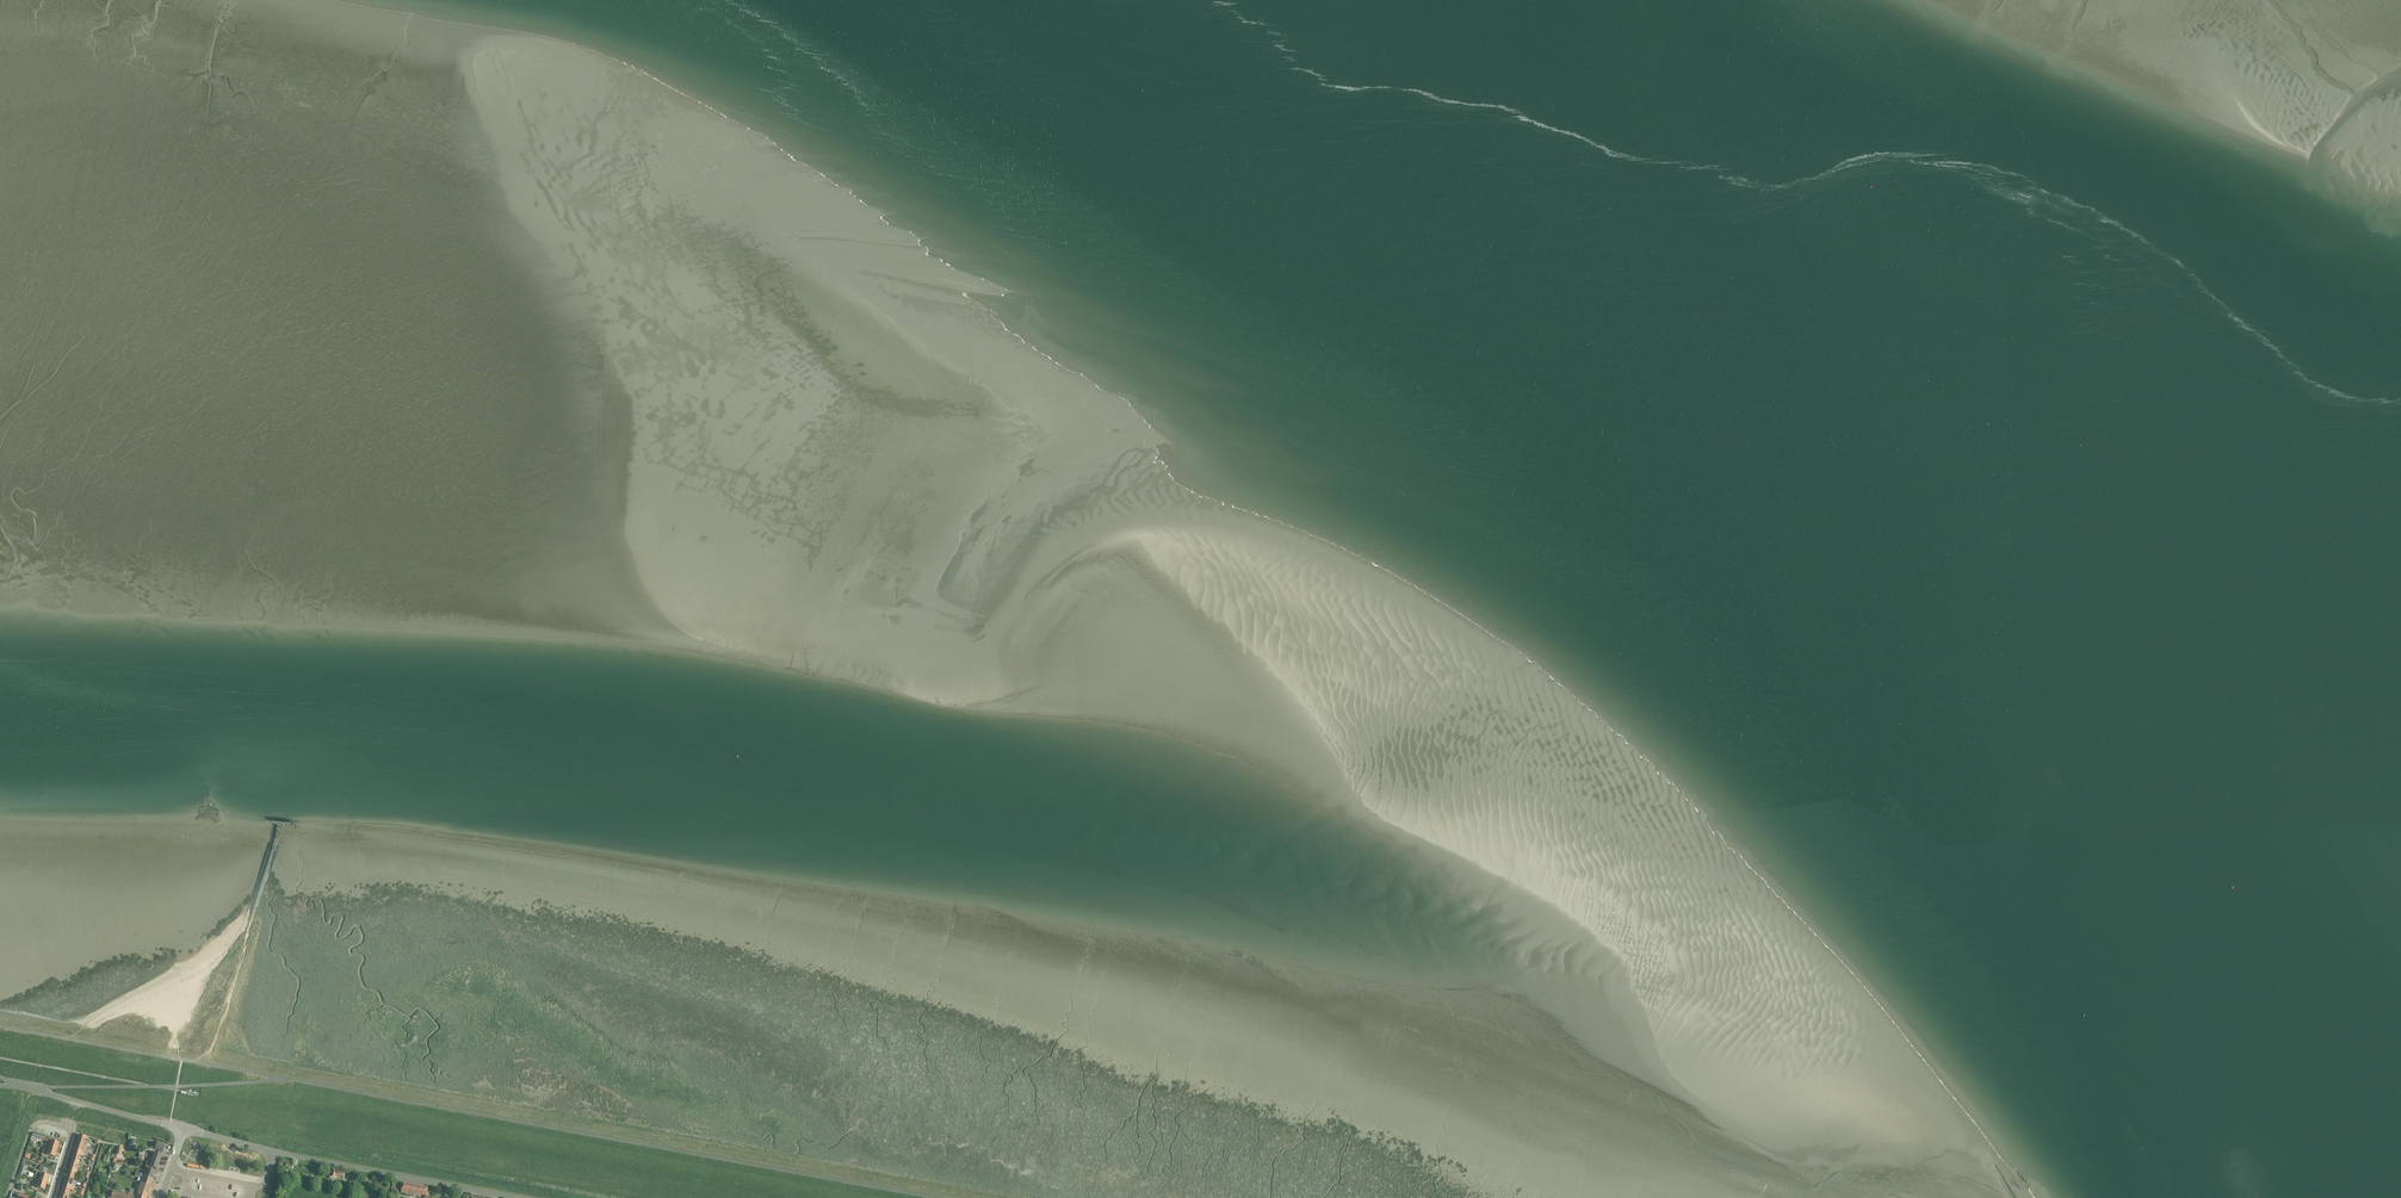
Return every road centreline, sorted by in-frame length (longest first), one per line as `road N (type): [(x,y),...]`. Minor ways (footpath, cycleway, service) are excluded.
road 1 (unclassified): [(522,1197),(283,1156),(186,1129)]
road 2 (unclassified): [(186,1129),(0,1086)]
road 3 (residential): [(51,1197),(72,1132),(43,1123),(29,1132),(7,1197)]

